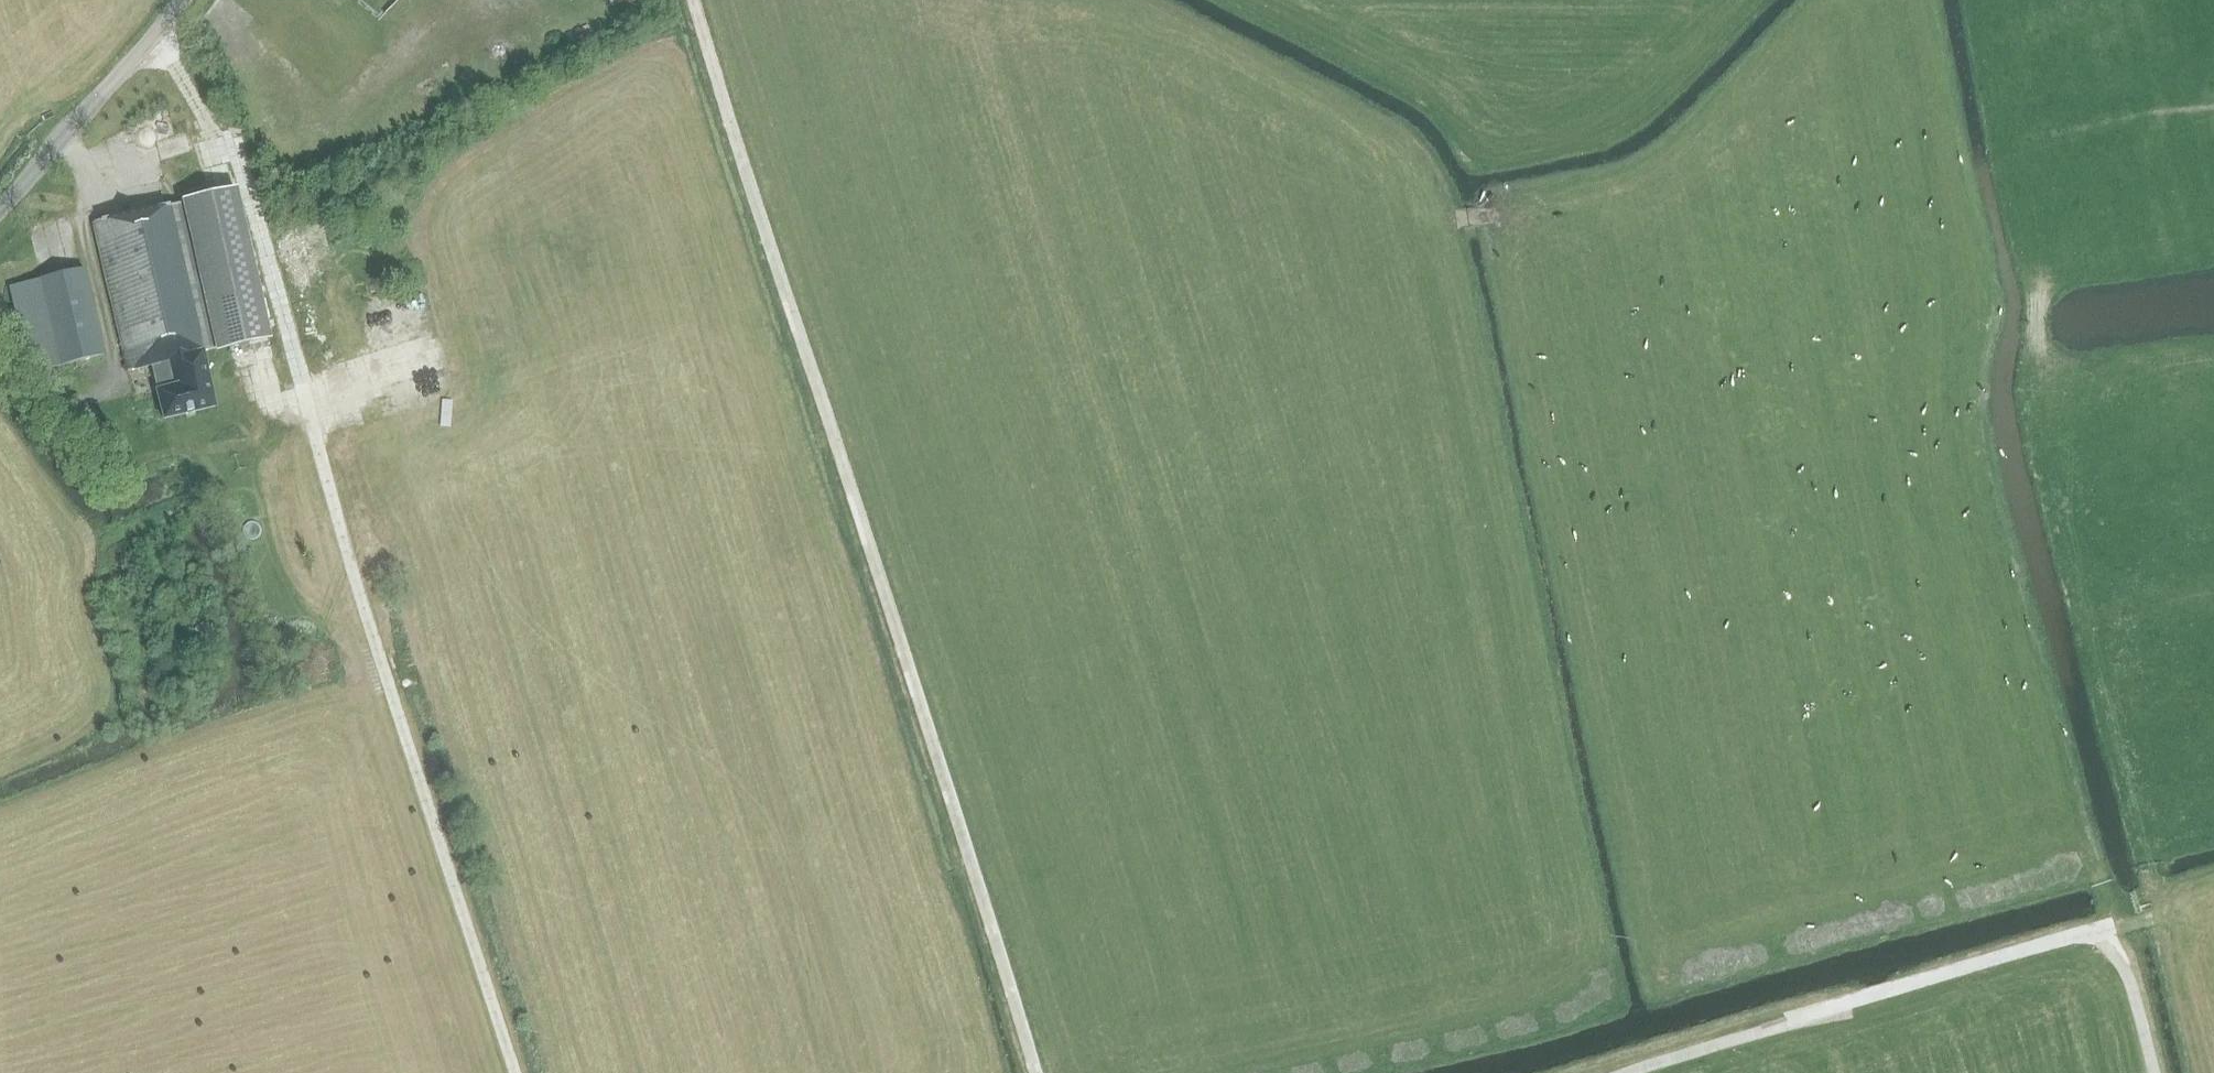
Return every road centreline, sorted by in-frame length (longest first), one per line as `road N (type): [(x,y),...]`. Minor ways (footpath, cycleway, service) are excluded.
road 1 (unclassified): [(0,209),(181,0)]

